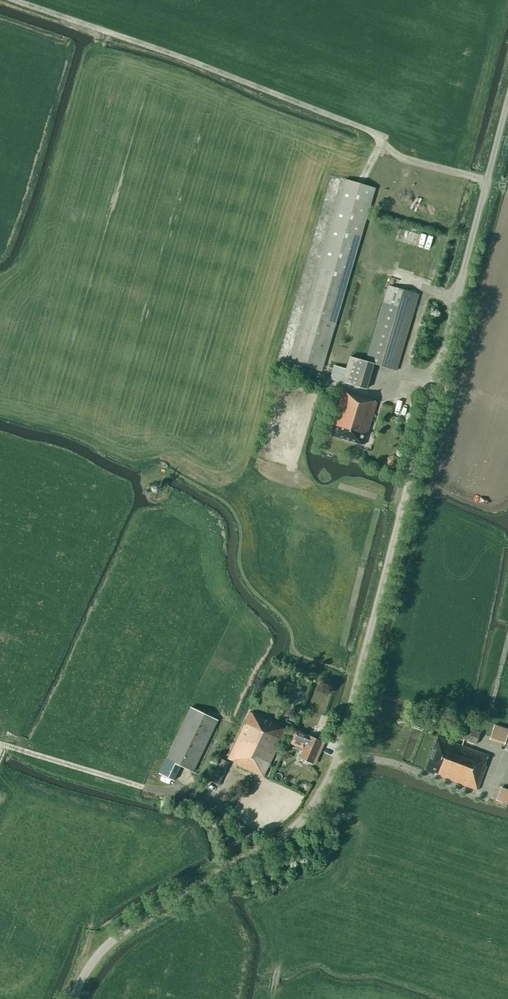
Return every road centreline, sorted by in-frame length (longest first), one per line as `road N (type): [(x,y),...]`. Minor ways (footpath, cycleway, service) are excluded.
road 1 (unclassified): [(72,998),(117,936),(298,825),(334,767),(507,97)]

